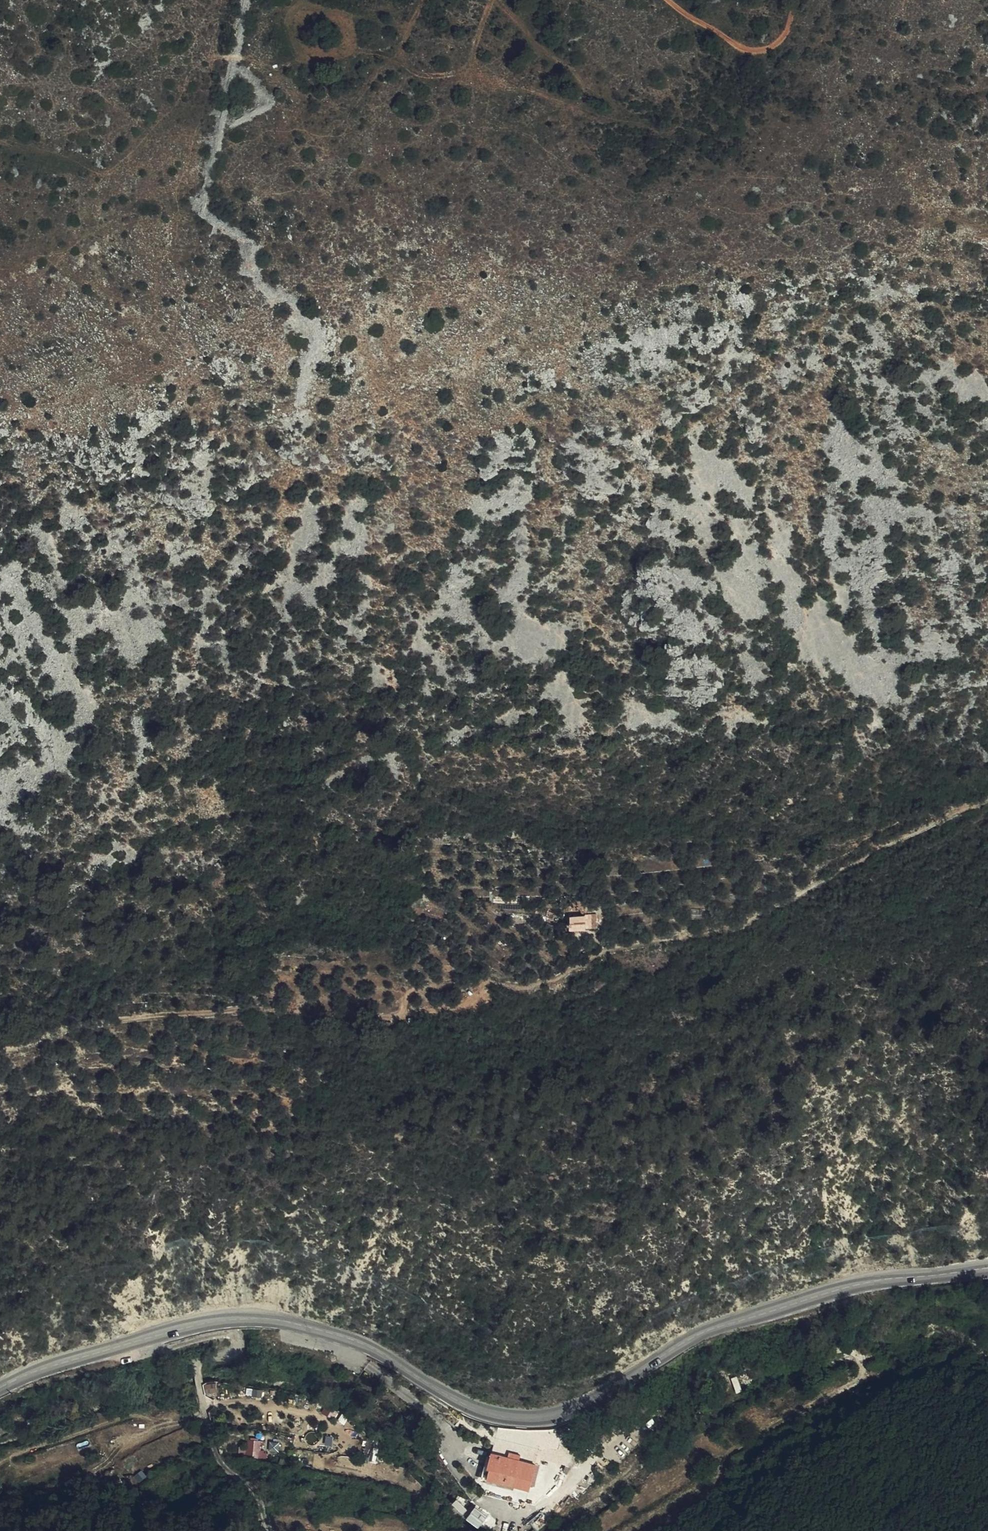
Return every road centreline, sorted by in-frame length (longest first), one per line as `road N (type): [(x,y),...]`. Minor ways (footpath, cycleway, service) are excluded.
road 1 (secondary): [(987,1269),(870,1283),(730,1324),(581,1406),(540,1417),(482,1410),(357,1341),(257,1320),(192,1327),(0,1390)]
road 2 (track): [(792,0),(777,43),(758,53),(669,0)]

